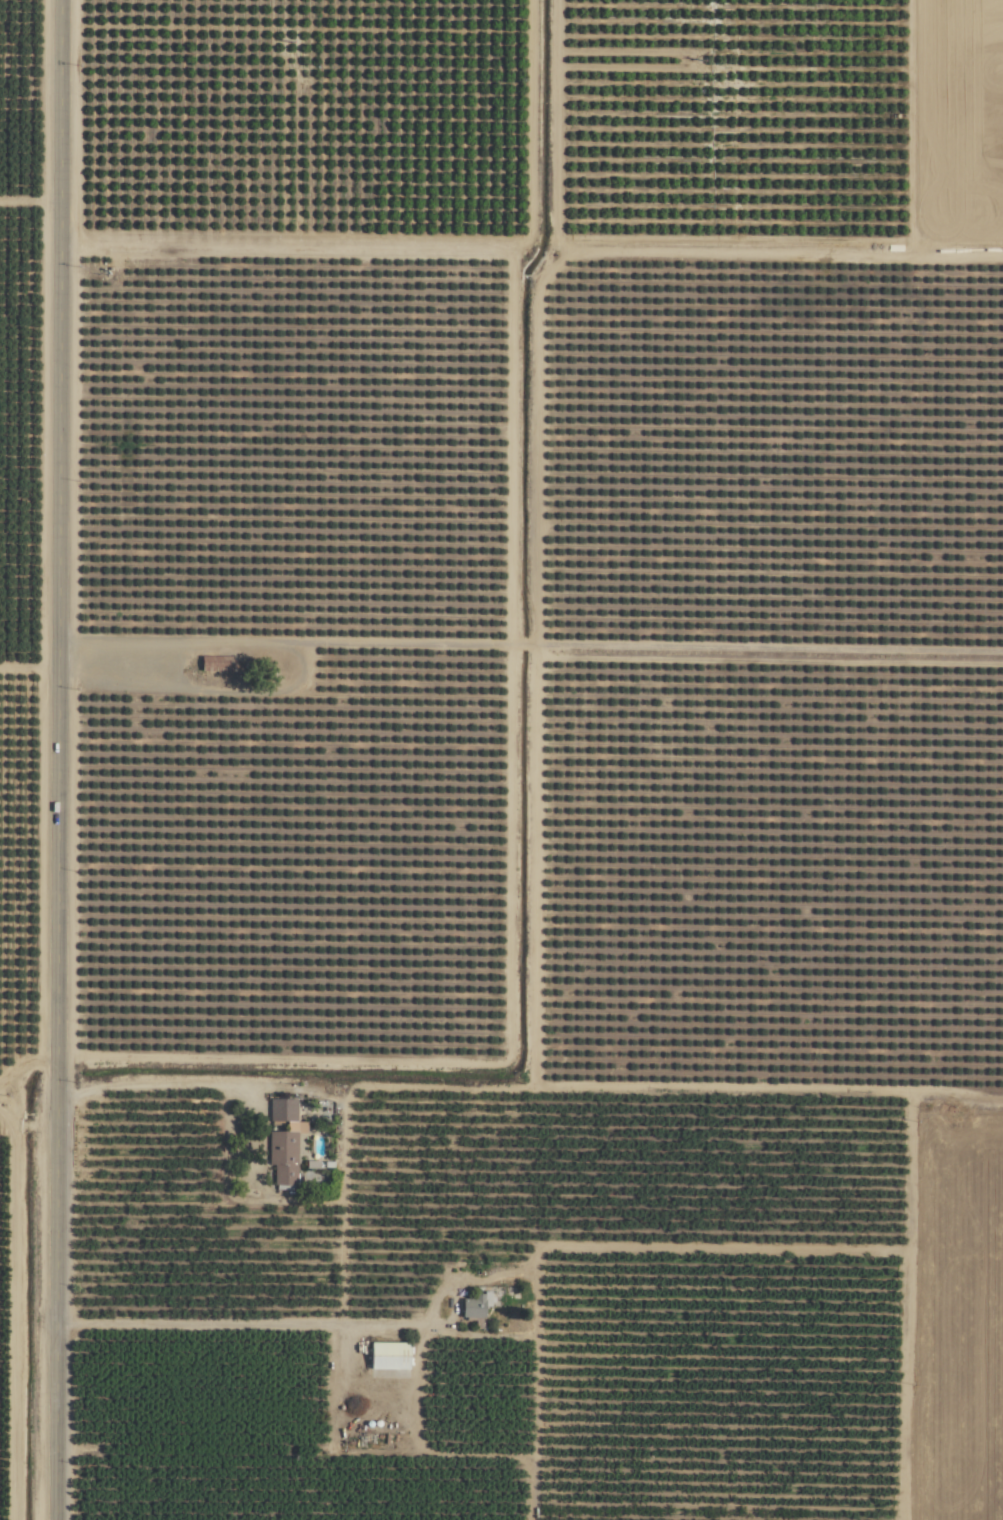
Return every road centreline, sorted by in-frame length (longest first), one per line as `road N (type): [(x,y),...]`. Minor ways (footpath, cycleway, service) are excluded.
road 1 (residential): [(62,0),(56,1519)]

